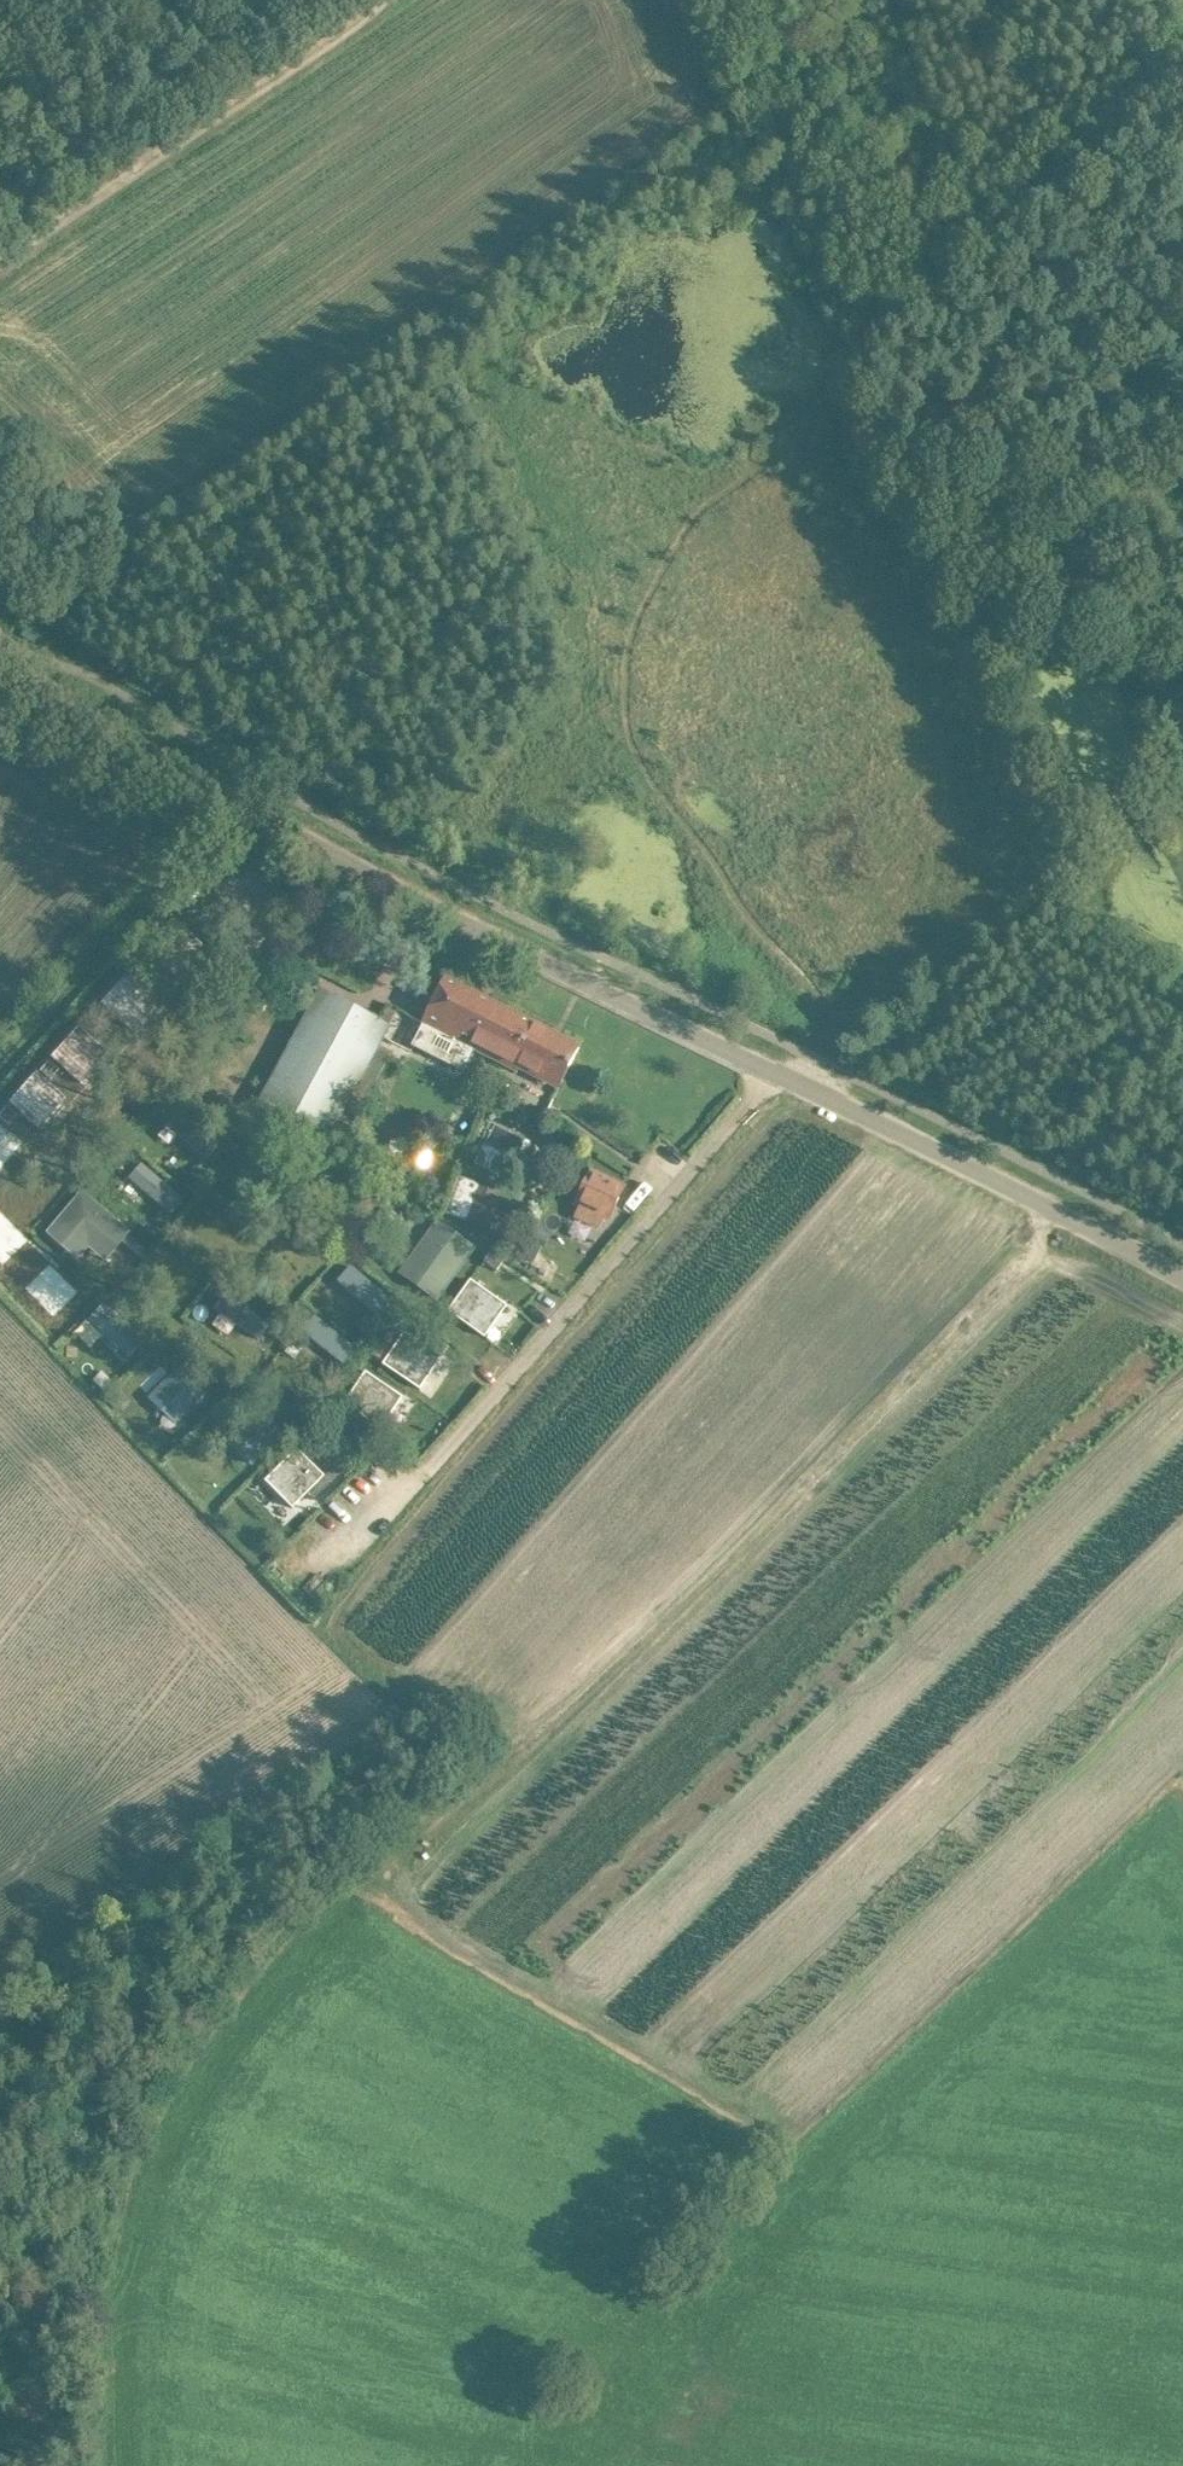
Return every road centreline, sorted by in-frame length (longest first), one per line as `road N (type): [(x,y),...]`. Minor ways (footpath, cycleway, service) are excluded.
road 1 (unclassified): [(1182,1278),(319,850),(0,662)]
road 2 (track): [(0,258),(379,0)]

